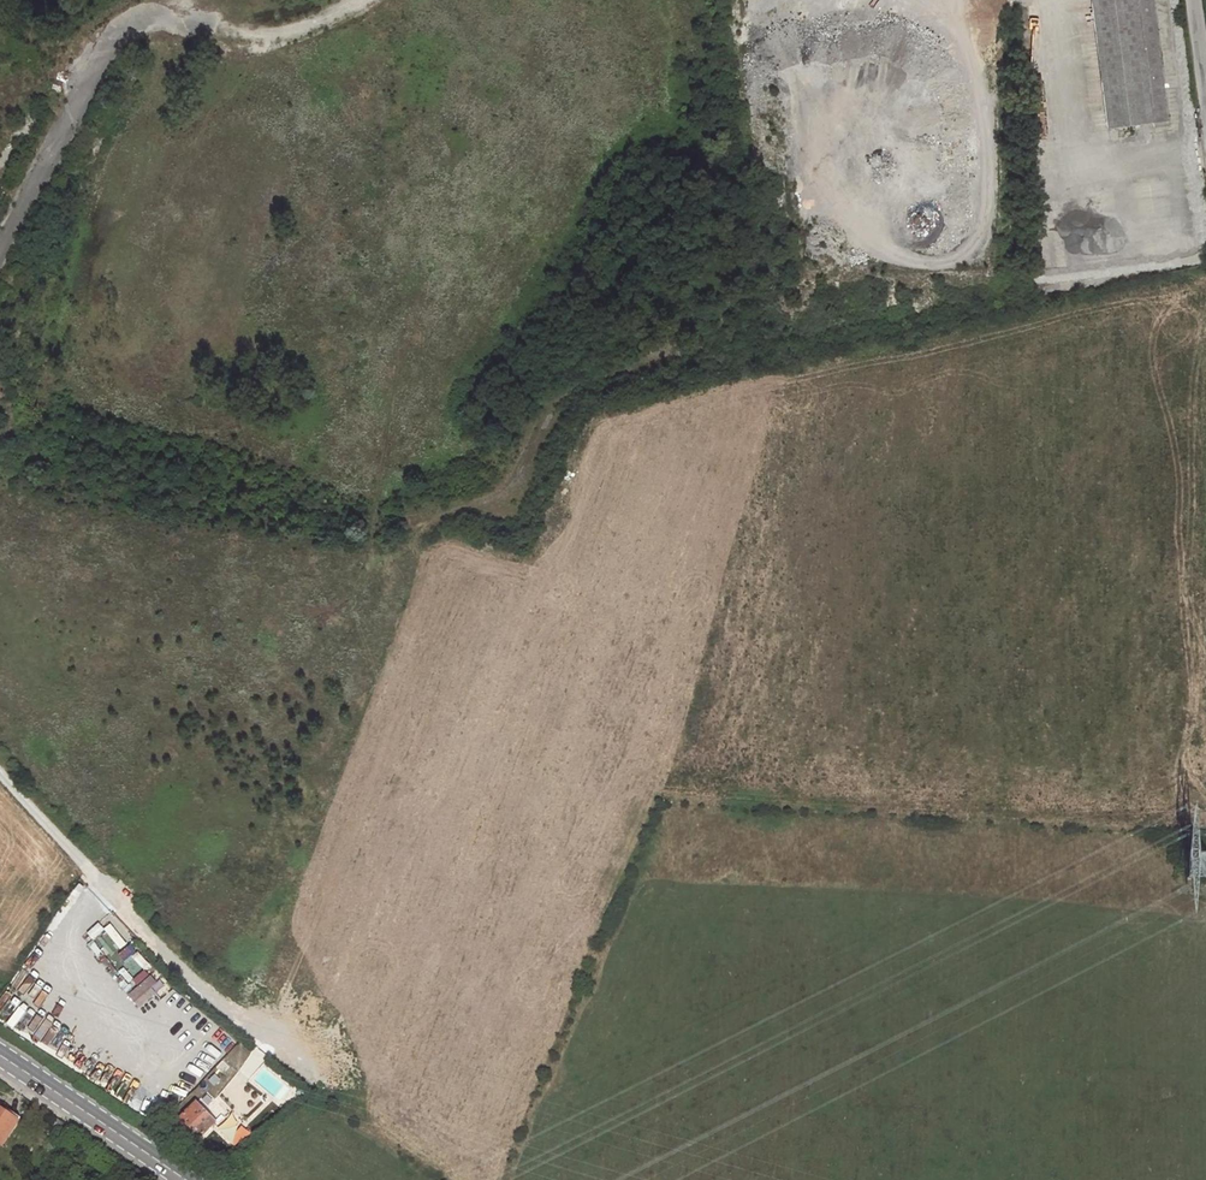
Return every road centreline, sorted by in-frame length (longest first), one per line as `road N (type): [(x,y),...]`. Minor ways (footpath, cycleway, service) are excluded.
road 1 (primary): [(0,1056),(186,1179)]
road 2 (track): [(88,945),(100,881),(0,766)]

